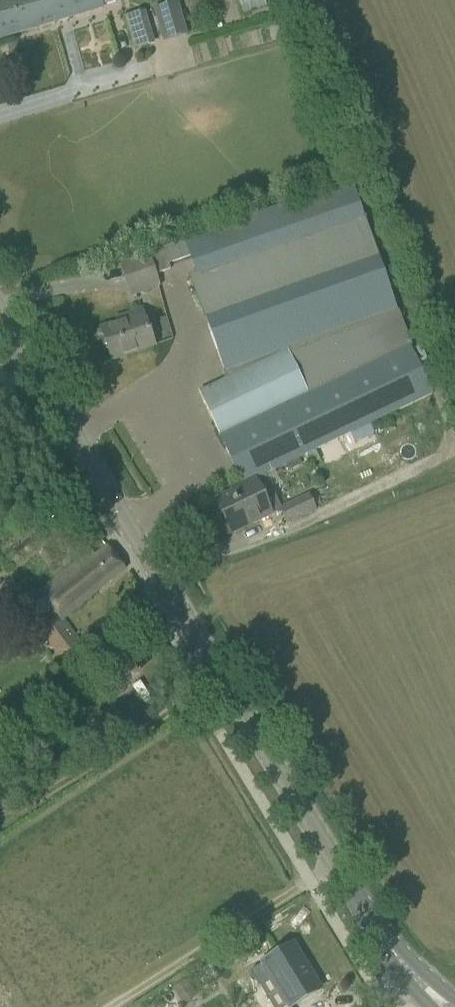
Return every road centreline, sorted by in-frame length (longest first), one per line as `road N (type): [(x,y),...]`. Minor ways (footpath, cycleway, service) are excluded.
road 1 (tertiary): [(402,968),(0,320)]

